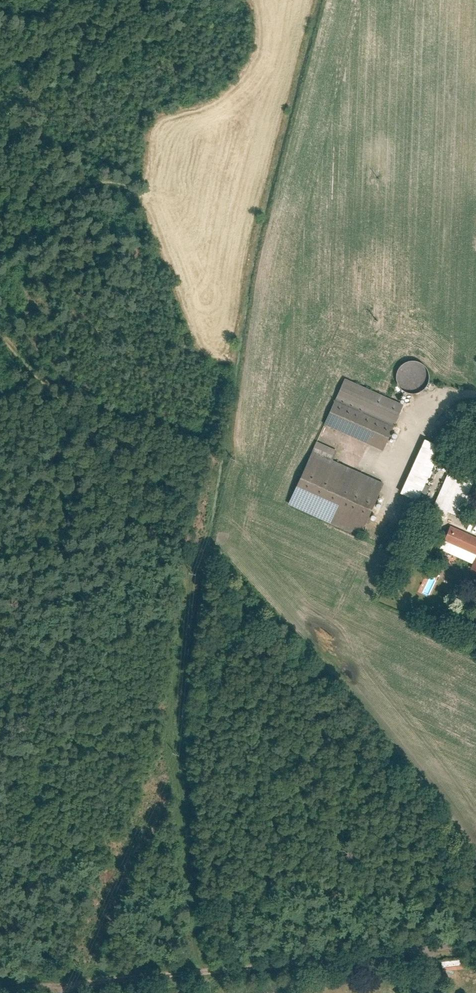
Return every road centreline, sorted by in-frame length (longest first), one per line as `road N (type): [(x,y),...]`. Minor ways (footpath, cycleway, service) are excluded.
road 1 (track): [(0,321),(381,747),(475,901)]
road 2 (track): [(0,991),(475,941)]

